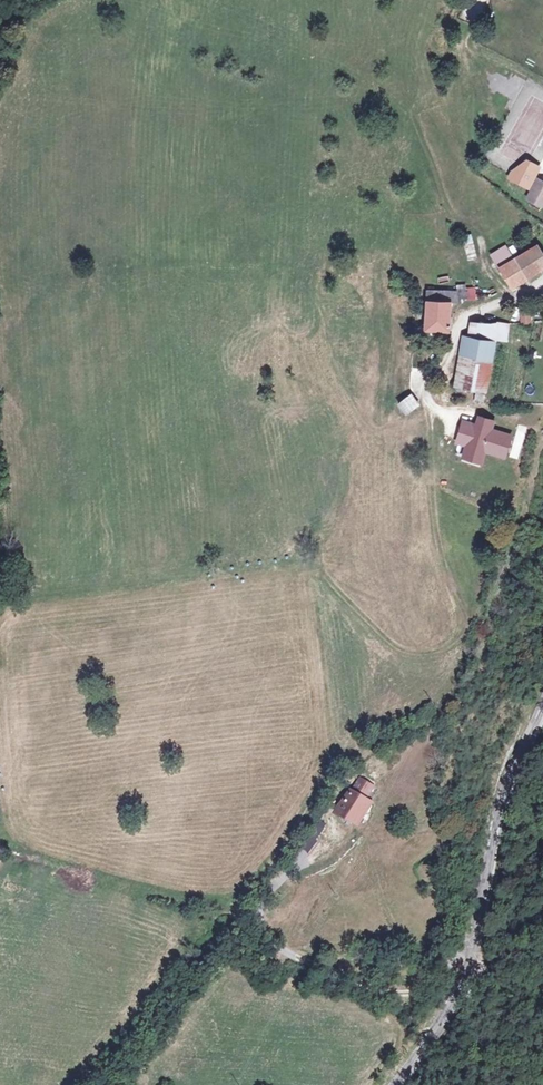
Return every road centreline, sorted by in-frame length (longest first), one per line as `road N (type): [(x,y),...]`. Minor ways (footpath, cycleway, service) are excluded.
road 1 (track): [(0,614),(259,571),(318,569),(392,650),(416,659),(445,651),(455,626),(437,544),(434,434),(424,389),(446,362),(462,314),(485,308)]
road 2 (tertiary): [(542,695),(511,761),(469,970),(394,1084)]
road 3 (track): [(408,731),(327,764),(241,901)]

